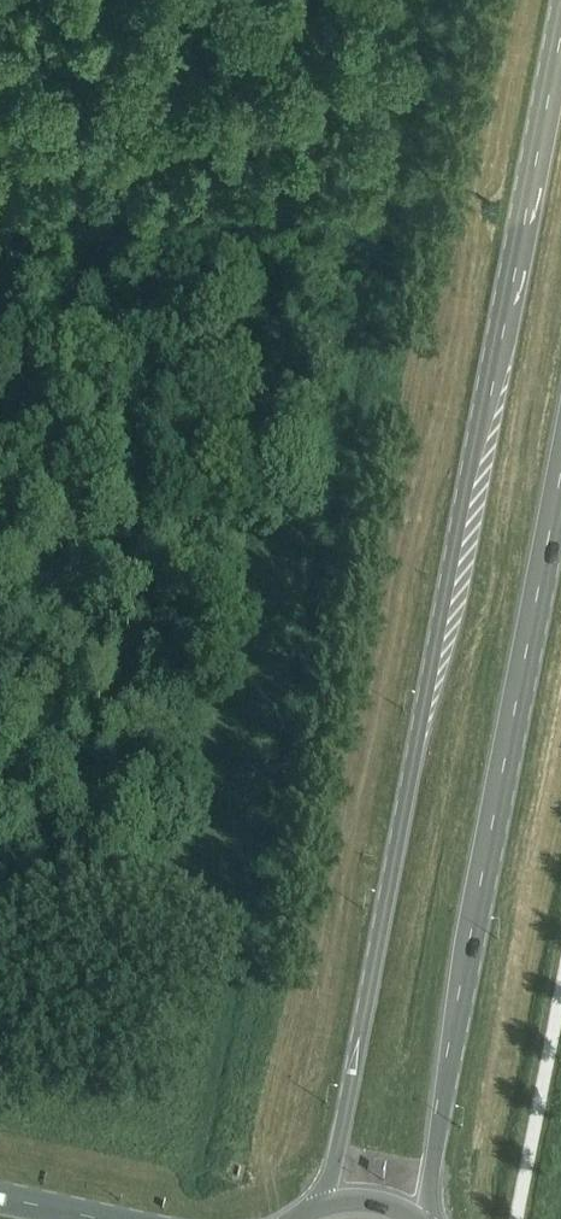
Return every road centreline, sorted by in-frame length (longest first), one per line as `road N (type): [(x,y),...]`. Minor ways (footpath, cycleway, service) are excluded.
road 1 (primary): [(560,22),(330,1207)]
road 2 (primary): [(424,1218),(560,514)]

